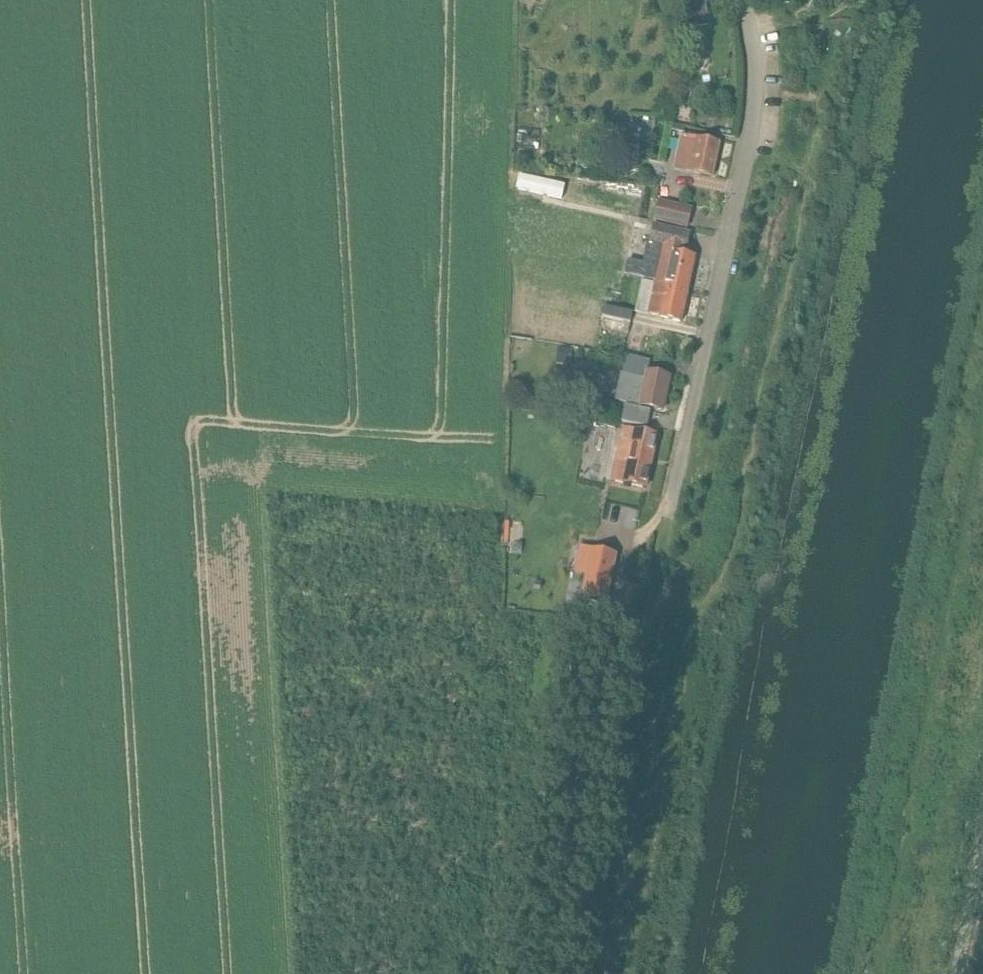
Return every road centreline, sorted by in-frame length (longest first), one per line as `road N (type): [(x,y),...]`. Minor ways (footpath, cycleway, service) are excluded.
road 1 (residential): [(669,518),(753,126),(755,70),(744,0)]
road 2 (track): [(576,973),(669,518)]
road 3 (unclassified): [(957,973),(982,842)]

